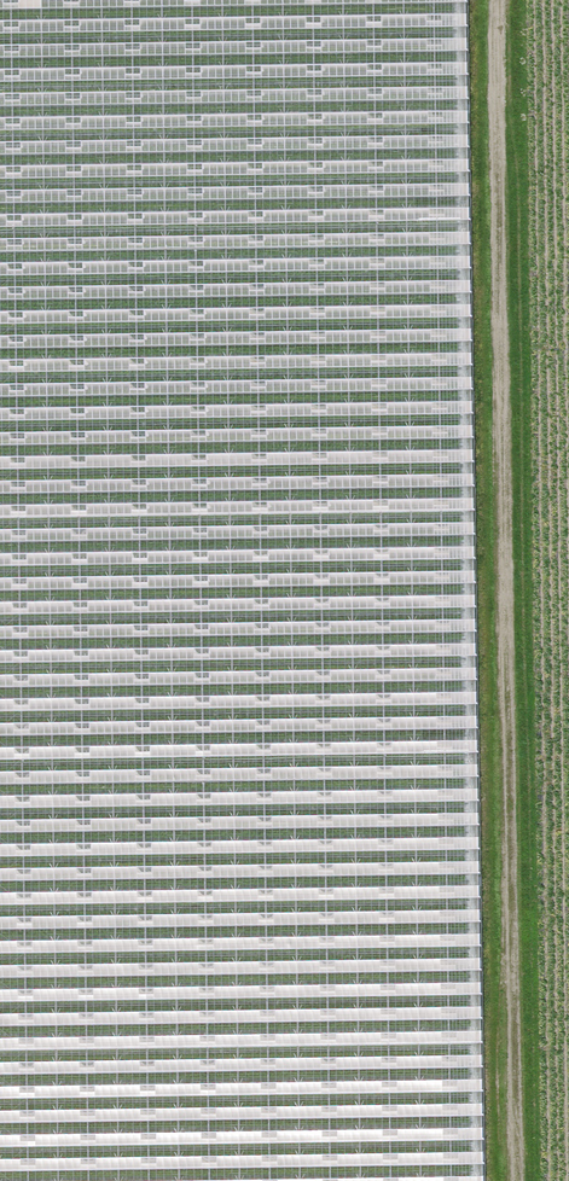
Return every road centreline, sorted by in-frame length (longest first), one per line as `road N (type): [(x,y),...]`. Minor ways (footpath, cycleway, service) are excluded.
road 1 (track): [(513,1180),(495,0)]
road 2 (track): [(499,0),(517,1180)]

